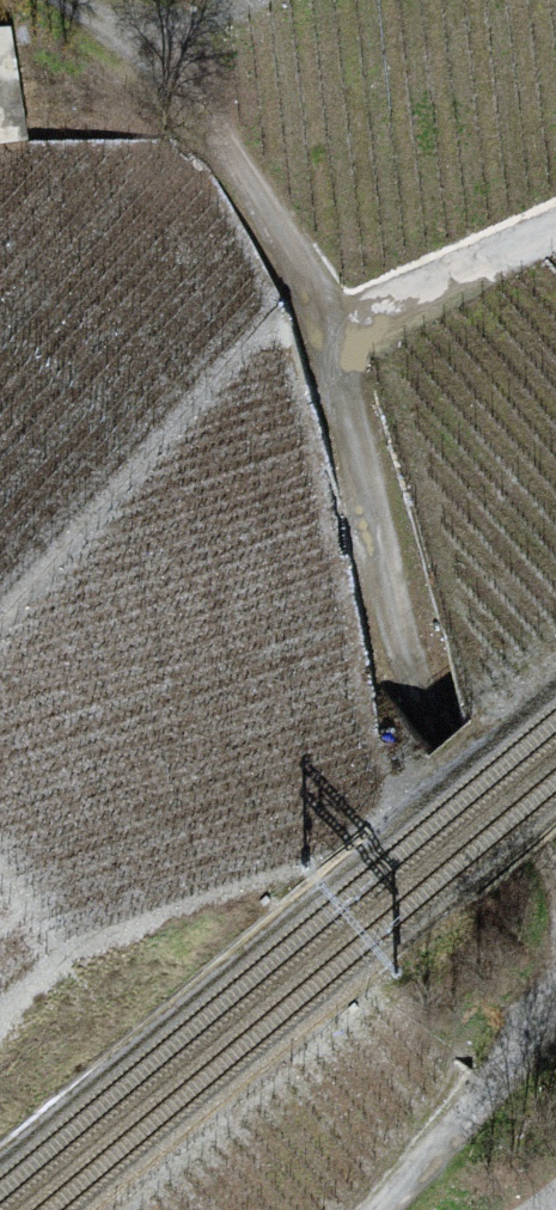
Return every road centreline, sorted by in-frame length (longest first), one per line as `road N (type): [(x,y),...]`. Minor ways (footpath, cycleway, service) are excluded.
road 1 (track): [(555,910),(423,717),(331,334),(163,74),(45,0)]
road 2 (track): [(555,1021),(383,1209)]
road 3 (track): [(555,240),(331,334)]

